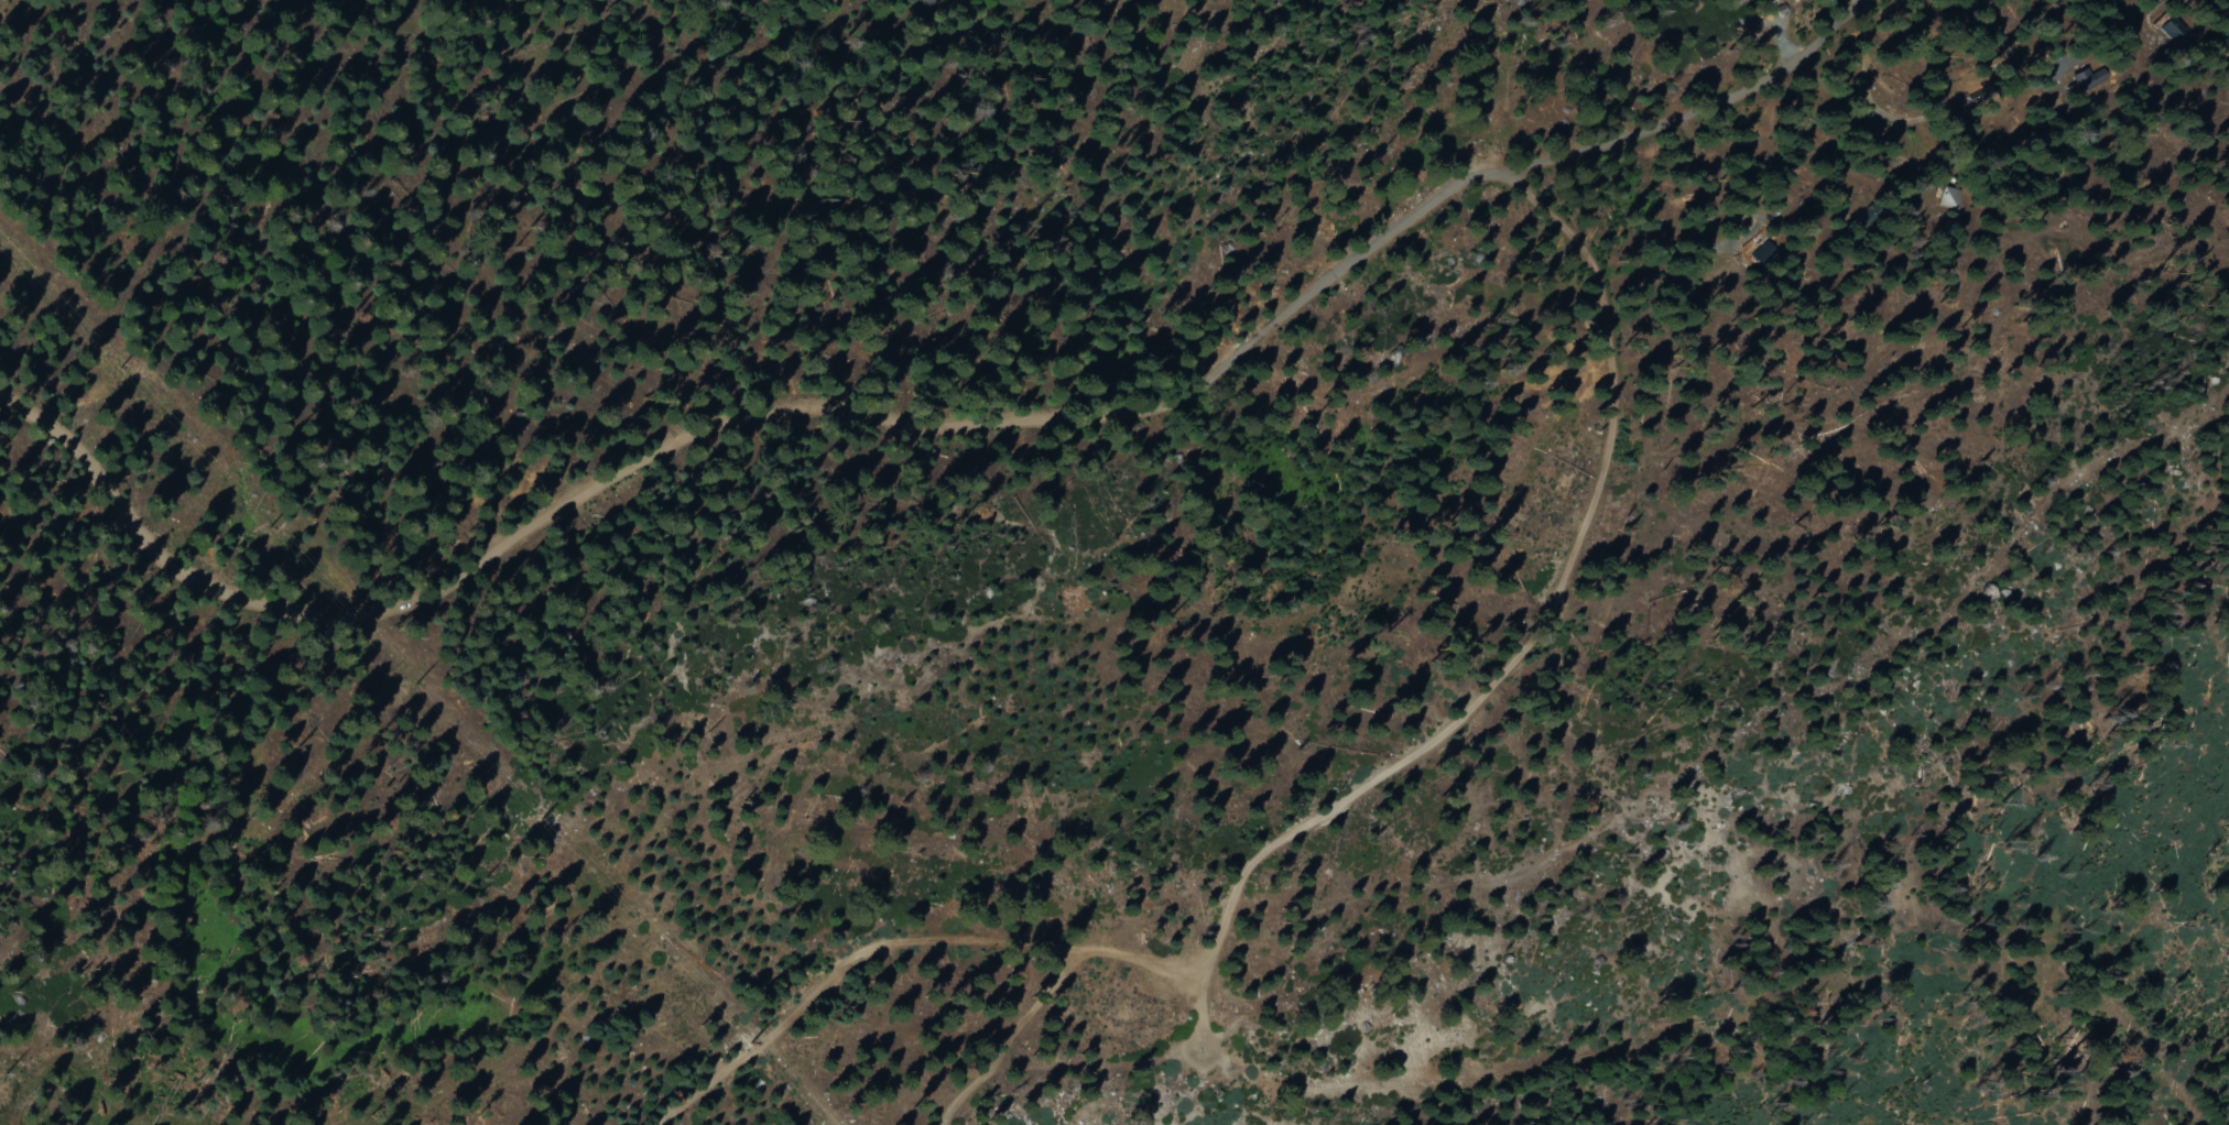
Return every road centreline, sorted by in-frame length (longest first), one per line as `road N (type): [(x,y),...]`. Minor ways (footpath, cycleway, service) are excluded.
road 1 (track): [(1887,0),(1795,61),(1700,108),(1451,190),(1153,417),(1130,424),(836,418),(730,435),(616,483),(379,616),(259,601),(177,564),(86,457),(0,400)]
road 2 (track): [(1509,173),(1548,206),(1594,276),(1612,417),(1609,459),(1586,533),(1547,623),(1513,668),(1370,787),(1275,839),(1242,870),(1225,928),(1205,954),(1168,963),(970,933),(883,944),(856,953),(773,1030),(643,1124)]

